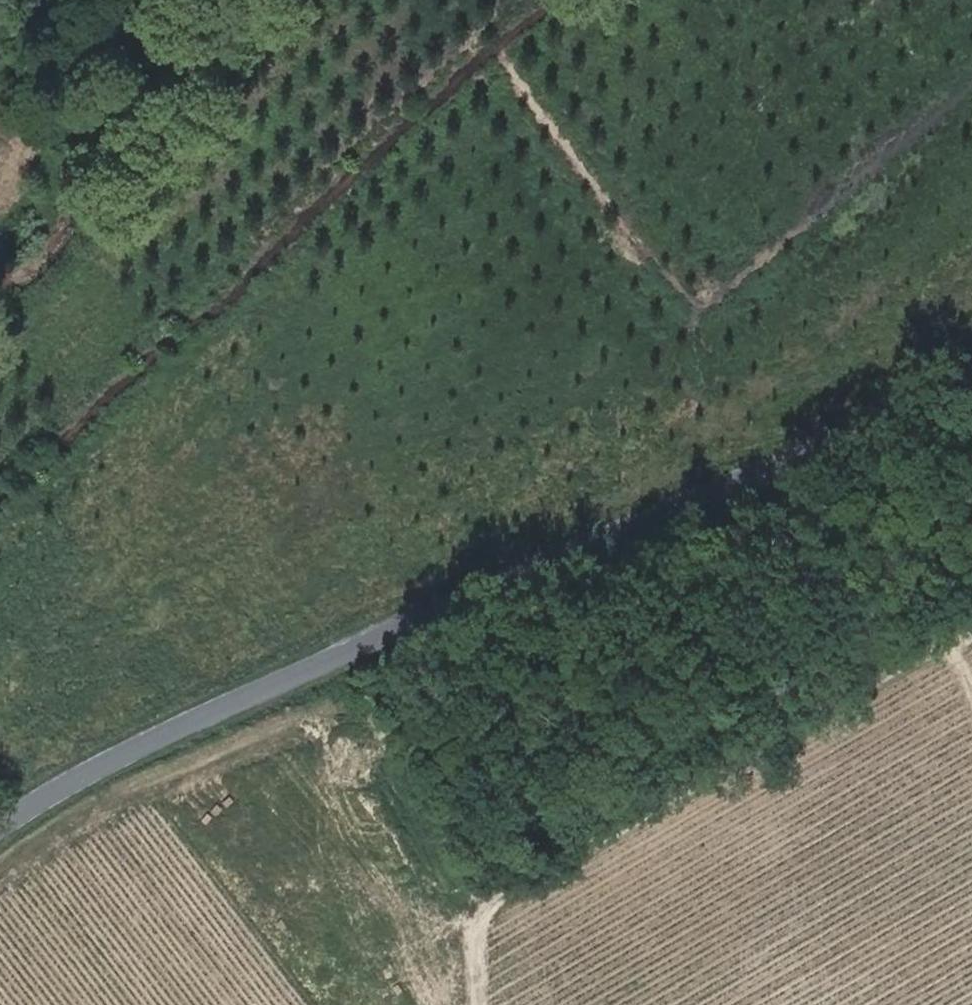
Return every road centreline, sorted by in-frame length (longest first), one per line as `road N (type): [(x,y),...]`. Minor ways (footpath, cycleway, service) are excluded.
road 1 (tertiary): [(971,395),(873,450),(299,672),(57,782),(0,823)]
road 2 (track): [(479,1004),(484,912),(668,798),(897,675),(954,651),(971,688)]

